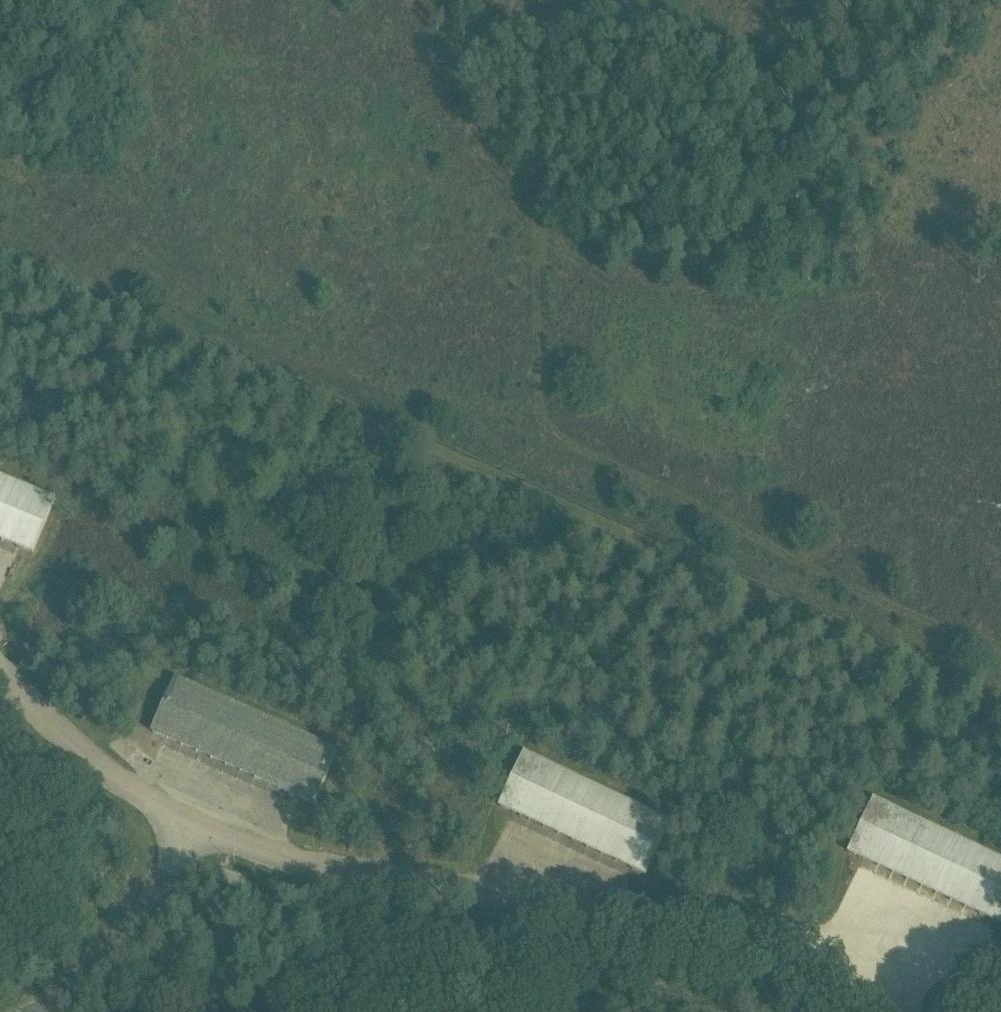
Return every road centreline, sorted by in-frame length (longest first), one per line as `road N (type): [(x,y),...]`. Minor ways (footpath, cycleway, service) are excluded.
road 1 (track): [(527,0),(544,116),(545,372),(553,423),(602,462),(712,505),(1000,647)]

